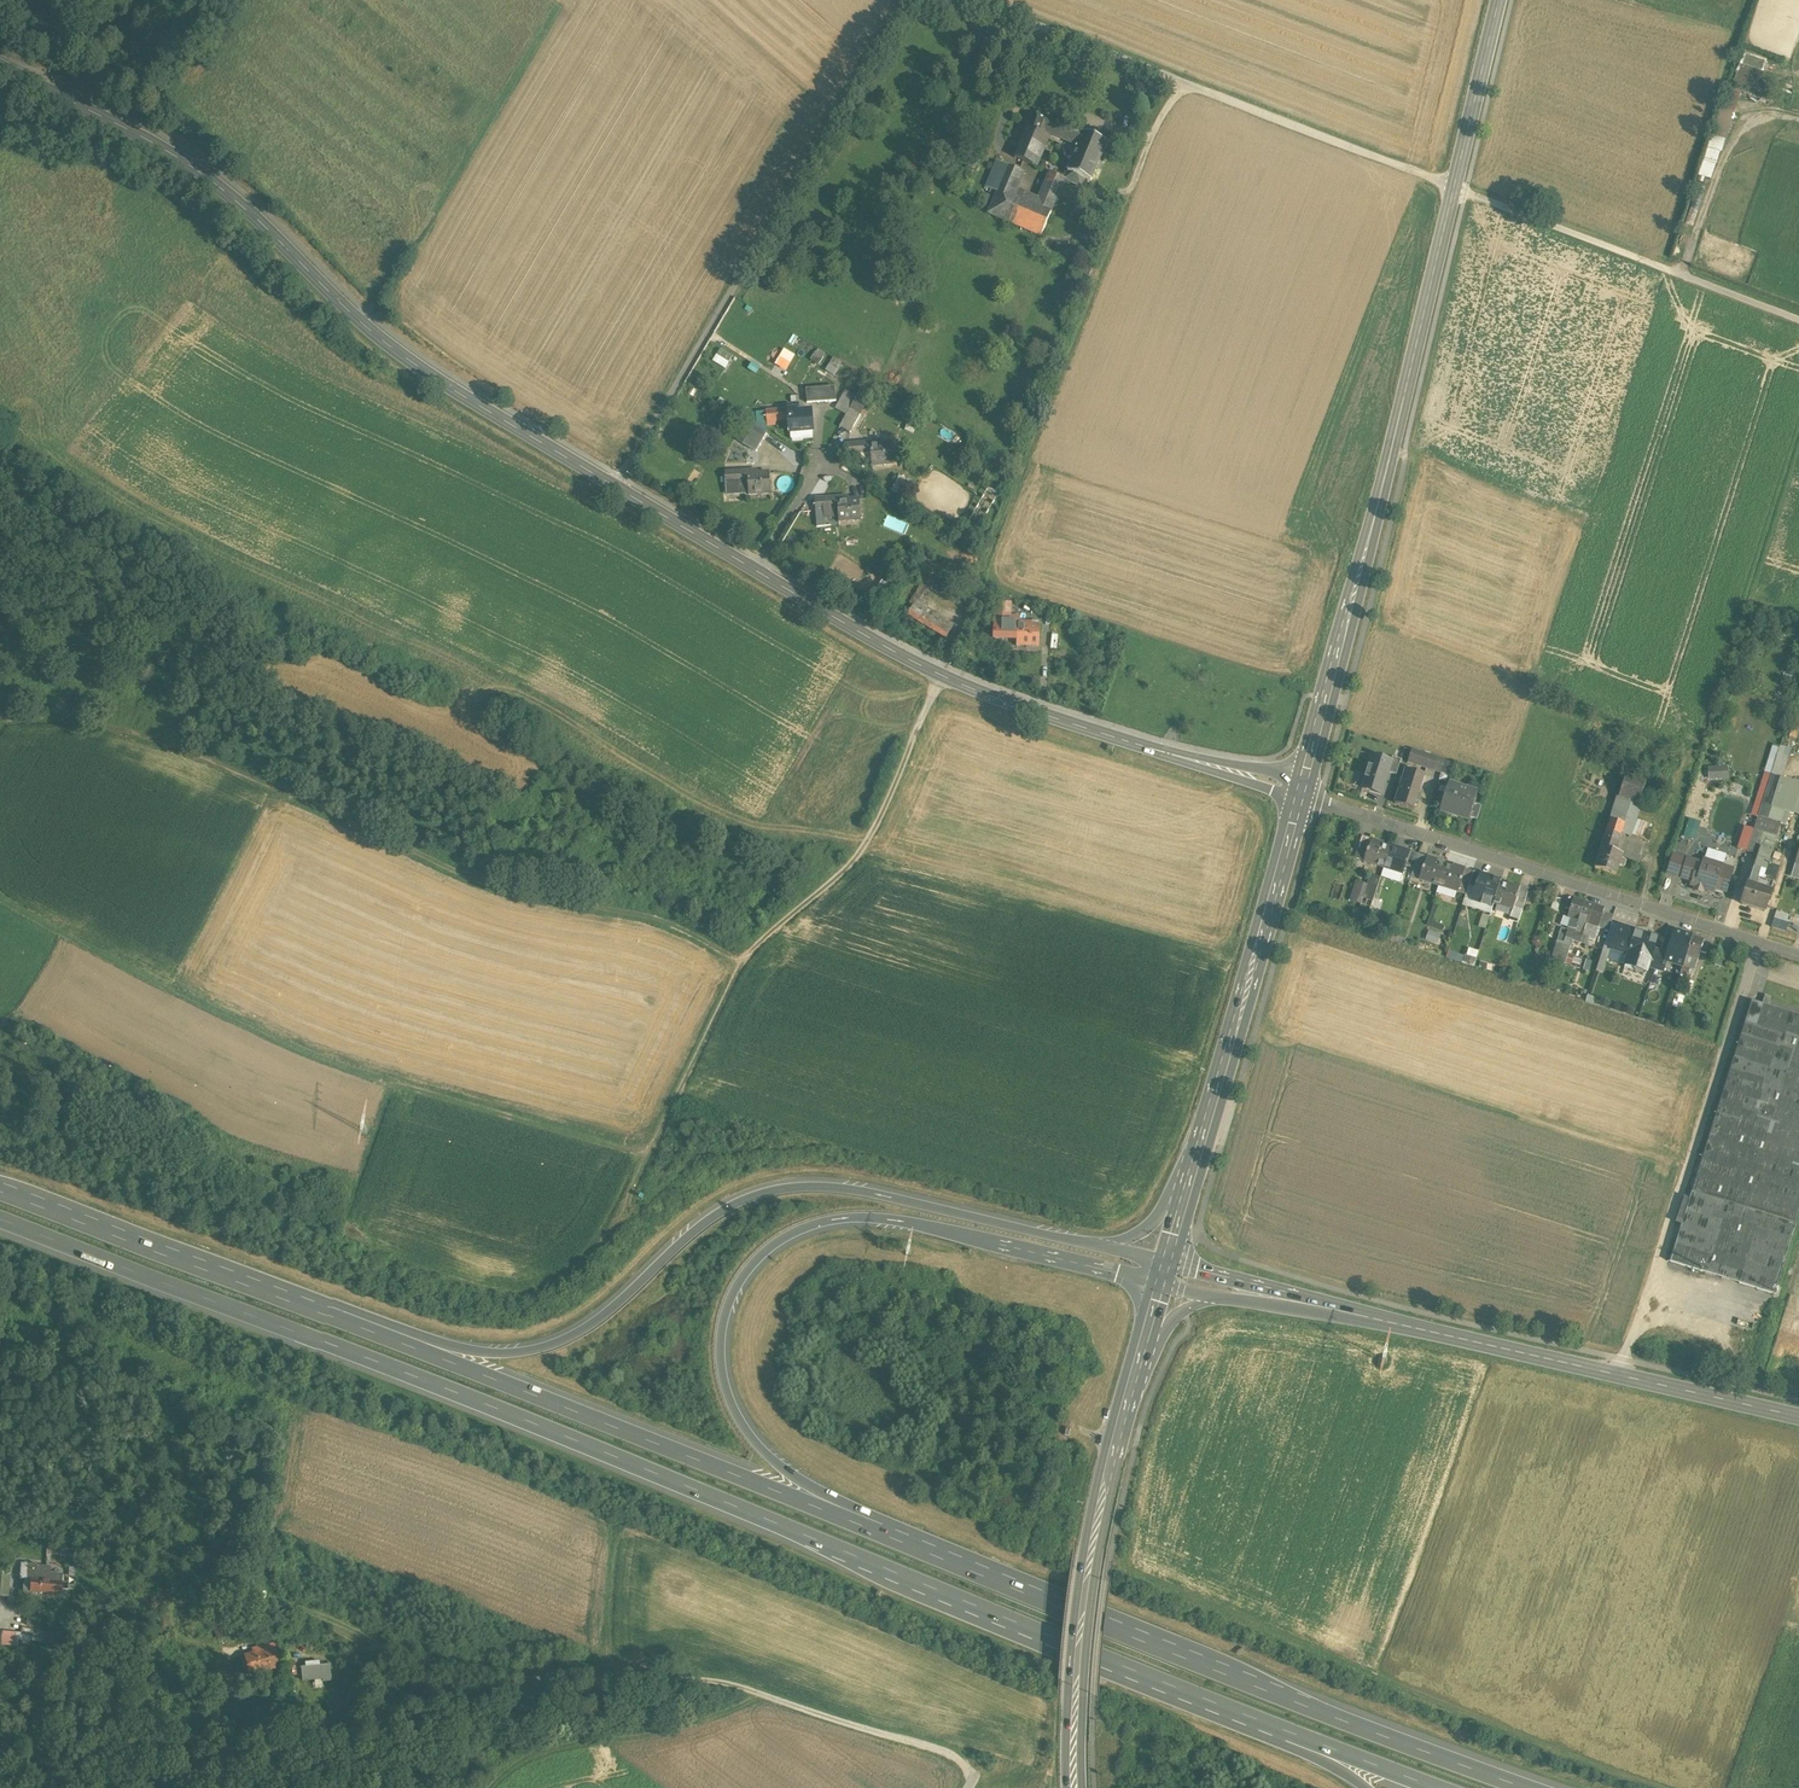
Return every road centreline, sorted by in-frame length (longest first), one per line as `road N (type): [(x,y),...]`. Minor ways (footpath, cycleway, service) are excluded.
road 1 (secondary): [(1302,793),(984,694),(875,640),(398,348),(196,161),(0,59)]
road 2 (track): [(941,674),(870,840),(746,957),(626,1216),(594,1252),(541,1284),(509,1290),(468,1282),(364,1243),(349,1213),(360,1178),(148,1119),(133,1104),(0,1035)]
road 3 (motorway): [(0,1224),(543,1424),(1274,1725)]
road 4 (motorway): [(1103,1248),(823,1190),(766,1198),(728,1215),(603,1326),(531,1356),(447,1344),(309,1303)]
road 5 (secondary): [(1302,793),(1363,577),(1499,0)]
road 6 (track): [(746,957),(694,920),(507,887),(147,729),(107,718),(0,717)]
road 7 (motorway): [(904,1538),(764,1440),(744,1405),(728,1341),(742,1290),(758,1270),(811,1232),(871,1225),(961,1234),(1139,1276),(1165,1273)]
road 8 (track): [(647,1158),(284,1052),(0,900)]
road 9 (motorway): [(1532,1787),(1303,1704),(904,1538)]
road 10 (track): [(968,1787),(966,1768),(932,1748),(708,1680),(477,1674),(389,1656),(342,1633)]
road 11 (motorway): [(904,1538),(309,1303)]
road 12 (secondary): [(1798,1418),(1244,1292)]
road 13 (track): [(616,486),(904,0)]
road 14 (track): [(1160,1579),(1652,1787)]
road 15 (track): [(437,375),(420,390),(363,368),(177,212),(0,118)]
road 16 (unclassified): [(1302,793),(1798,955)]
road 17 (track): [(1618,1377),(1755,941)]
road 18 (secondary): [(1076,1787),(1081,1627),(1105,1494),(1141,1367)]
road 19 (secondary): [(1188,1172),(1302,793)]
road 20 (track): [(1130,192),(989,552)]
road 21 (track): [(1798,322),(1454,187)]
road 22 (track): [(362,319),(555,8)]
road 23 (motorway): [(309,1303),(0,1191)]
road 24 (track): [(303,1413),(253,1605),(342,1633)]
road 25 (track): [(495,1787),(525,1761),(662,1737),(764,1695)]
road 26 (track): [(430,215),(222,32)]
road 27 (track): [(467,158),(276,0)]
road 28 (track): [(1173,82),(964,0)]
road 29 (track): [(1690,281),(1731,136),(1758,119),(1798,121)]
road 30 (motorway): [(1274,1725),(1441,1787)]
road 31 (track): [(606,1676),(613,1527)]
road 32 (secondary): [(1141,1367),(1183,1311),(1244,1292)]

